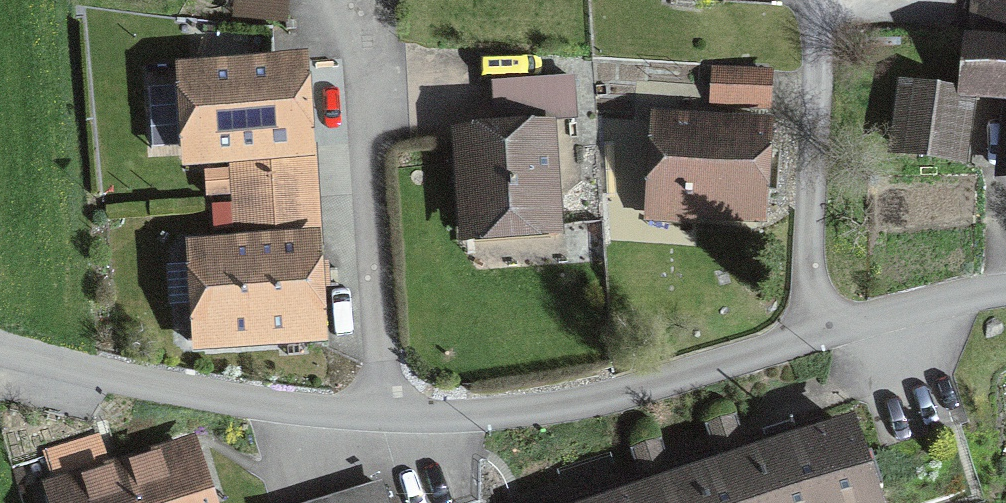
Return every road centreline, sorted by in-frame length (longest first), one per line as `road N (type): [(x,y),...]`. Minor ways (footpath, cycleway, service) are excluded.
road 1 (unclassified): [(1005,288),(926,303),(613,396),(437,419),(253,403),(0,355)]

